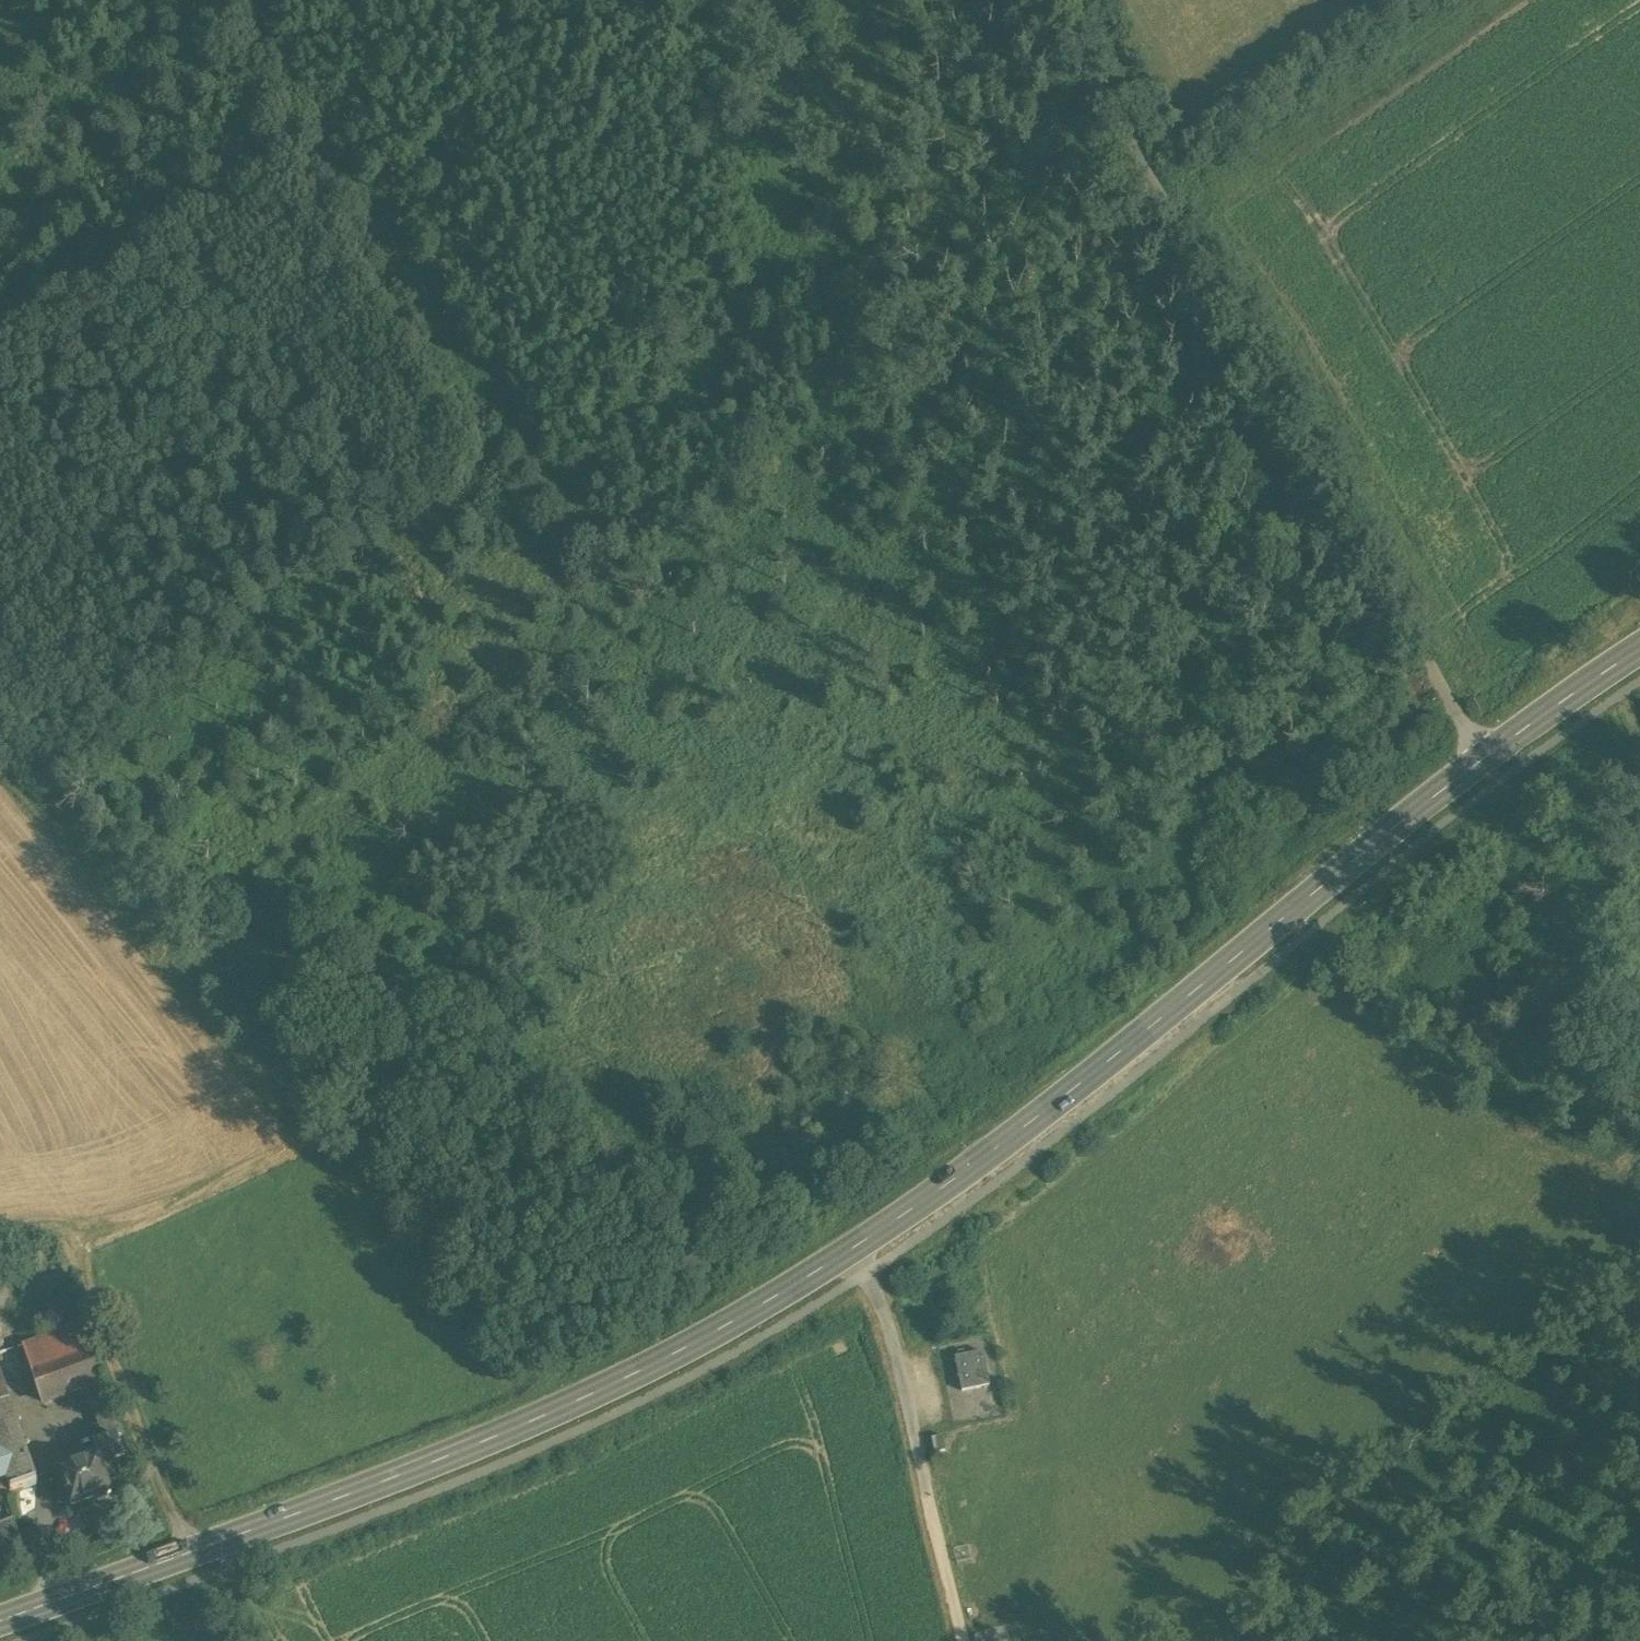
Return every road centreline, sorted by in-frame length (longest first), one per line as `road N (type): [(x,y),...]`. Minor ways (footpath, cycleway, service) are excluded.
road 1 (secondary): [(1639,649),(1487,757),(1152,1029),(782,1296),(552,1416),(0,1622)]
road 2 (track): [(1154,185),(429,754),(164,923)]
road 3 (track): [(188,1554),(73,1257),(291,1156),(296,1133),(288,1111),(0,766)]
road 4 (track): [(963,1640),(868,1275),(854,1251)]

